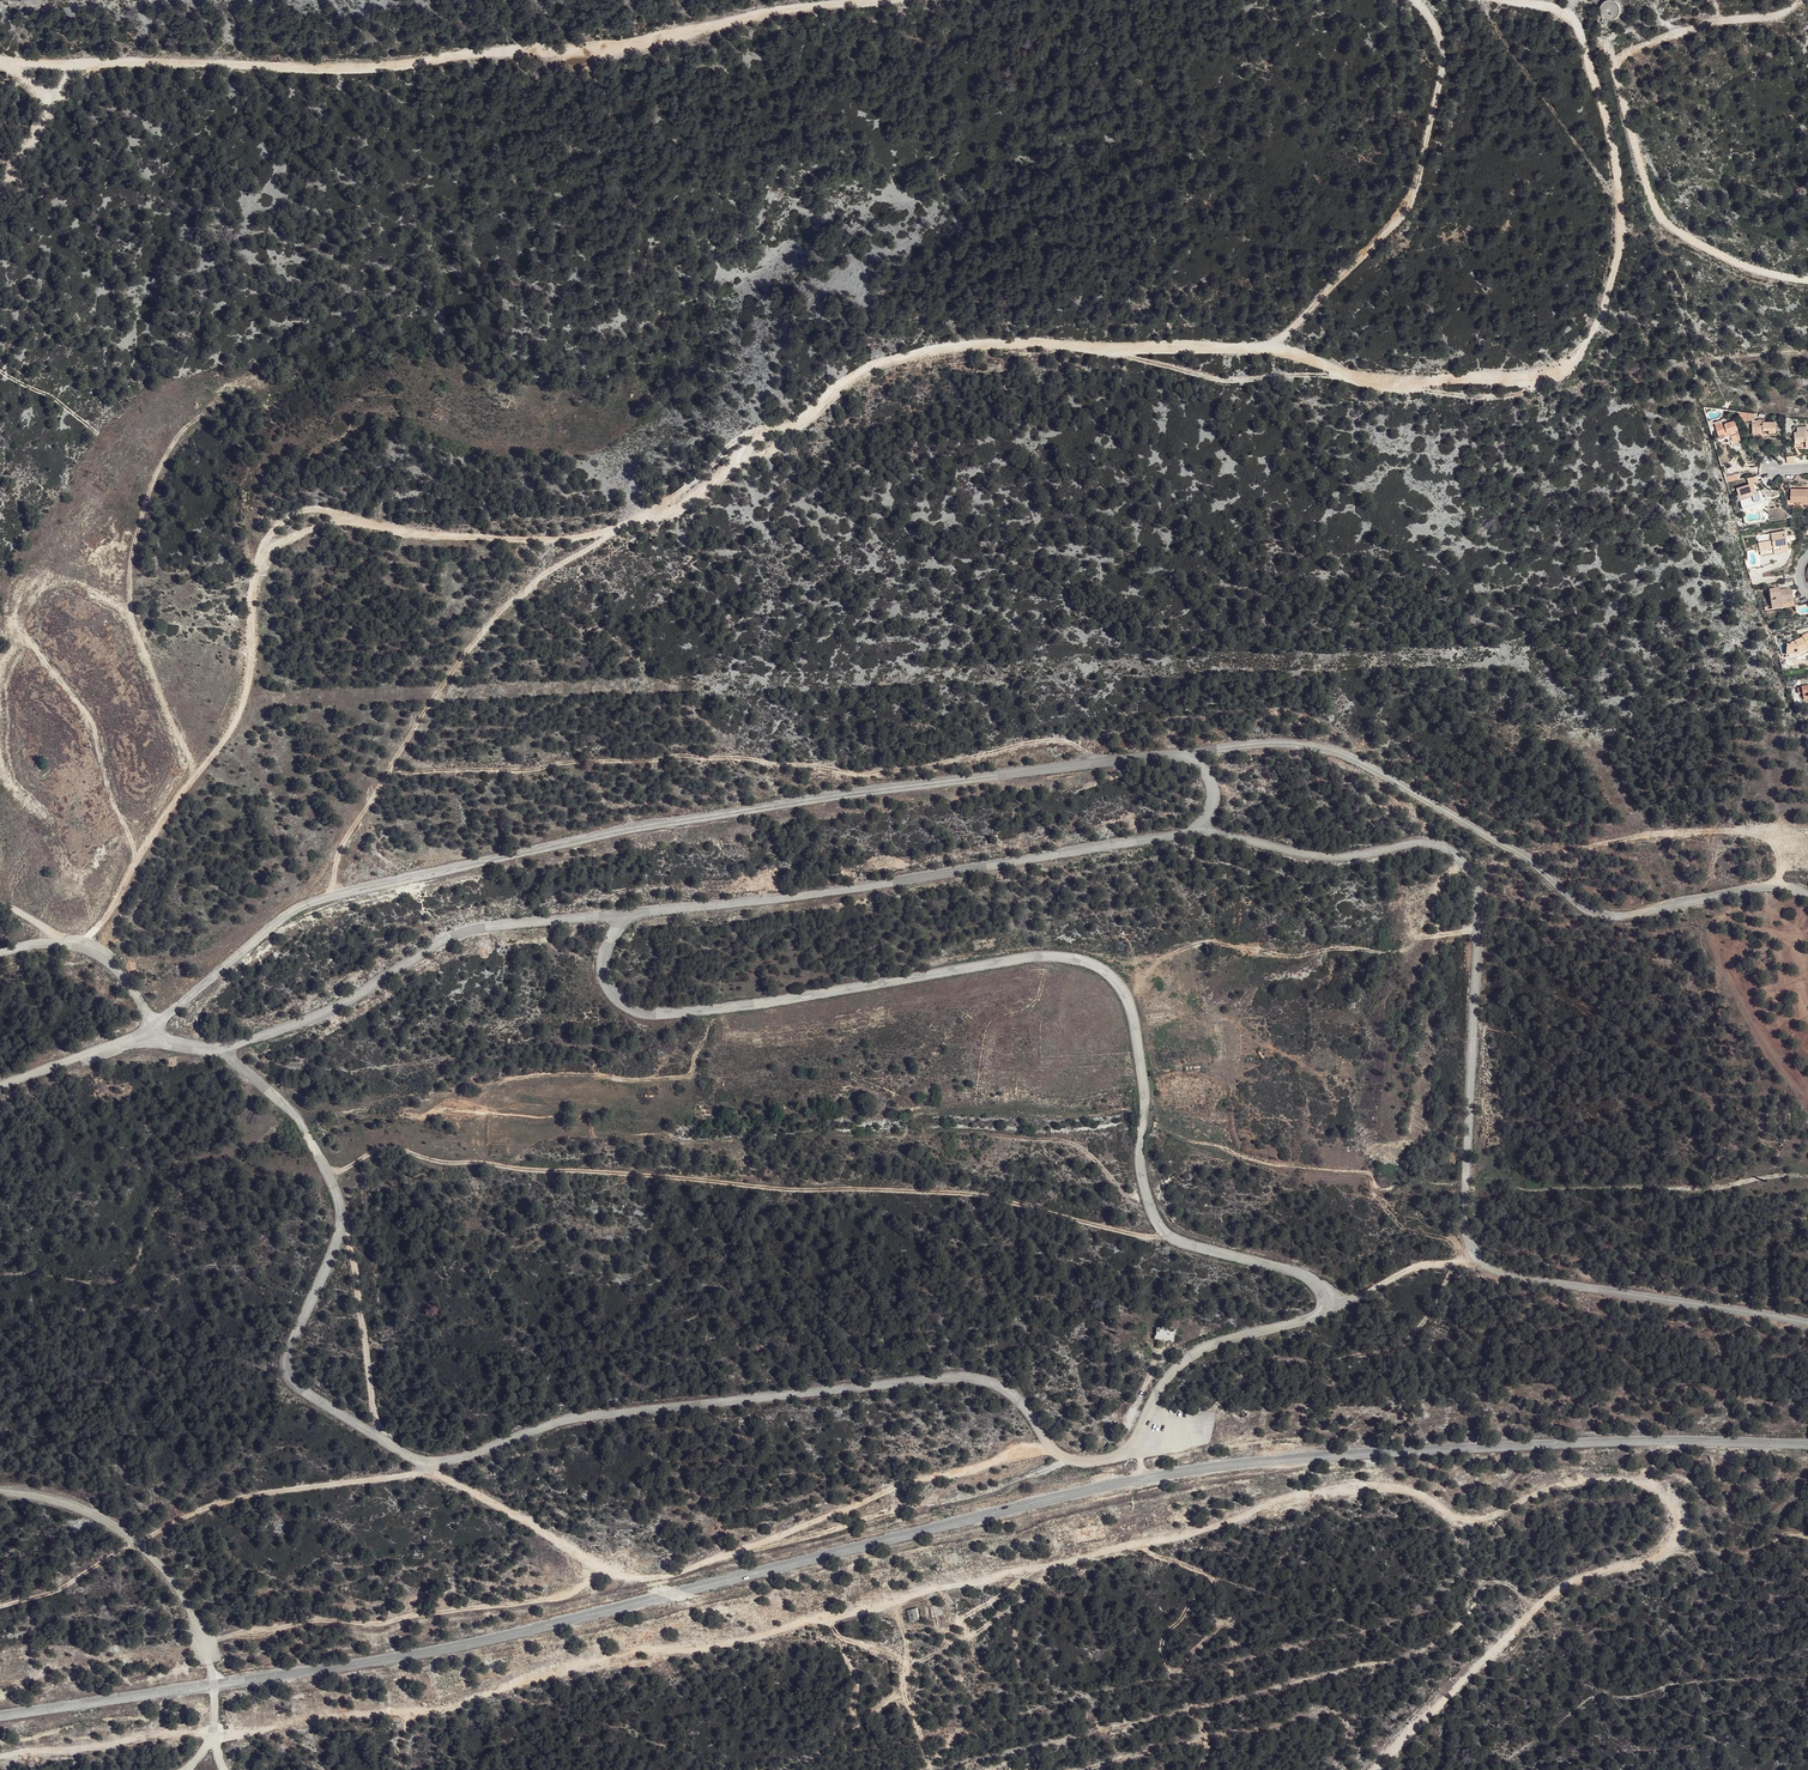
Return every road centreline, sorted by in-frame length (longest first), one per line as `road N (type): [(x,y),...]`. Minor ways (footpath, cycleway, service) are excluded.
road 1 (unclassified): [(223,1053),(310,1134),(339,1194),(342,1230),(291,1344),(288,1369),(294,1381),(422,1460),(451,1460),(582,1420),(955,1378),(999,1387),(1056,1452),(1095,1460),(1125,1449),(1156,1394),(1209,1346),(1322,1309),(1325,1292),(1314,1275),(1182,1241),(1156,1223),(1146,1194),(1147,1104),(1137,1037),(1125,992),(1101,968),(1073,956),(1027,956),(711,1012),(656,1012),(624,1001),(604,977),(611,936),(627,915)]
road 2 (track): [(215,1740),(353,1711),(447,1708),(566,1669),(851,1613),(1367,1485),(1406,1491),(1466,1522),(1487,1521),(1548,1484),(1600,1475),(1658,1485),(1677,1502),(1674,1536),(1657,1561),(1599,1571),(1563,1589),(1375,1769)]
road 3 (track): [(337,896),(337,870),(360,818),(467,649),(504,609),(553,569),(711,482),(870,370),(967,345),(1260,350),(1400,381),(1552,379),(1574,365),(1597,328),(1619,225),(1612,153),(1575,21),(1550,6),(1498,0)]
road 4 (unclassified): [(215,1682),(401,1656),(1045,1498),(1214,1467),(1610,1441),(1807,1444)]
road 5 (track): [(0,1608),(60,1589),(153,1531),(239,1498),(415,1473),(452,1478),(585,1560),(630,1578),(661,1580),(926,1477),(971,1472),(1022,1445),(1050,1444)]
road 6 (unclassified): [(156,1026),(311,903),(596,837),(789,803),(1184,755)]
road 7 (unclassified): [(1807,1324),(1526,1277),(1477,1254),(1466,1237),(1460,1184),(1480,928),(1472,875),(1438,845),(1340,859),(1199,828)]
road 8 (track): [(882,0),(780,12),(568,59),(336,70),(0,65)]
road 9 (track): [(329,1174),(386,1146),(455,1164),(817,1191),(954,1191),(1182,1241)]
road 10 (track): [(619,532),(532,540),(452,536),(320,514),(278,529),(264,559),(230,731),(139,855),(86,952)]
road 11 (unclassified): [(1184,755),(1280,740),(1360,762),(1527,857),(1598,916),(1754,889),(1807,896)]
road 12 (unclassified): [(1199,828),(1165,842),(867,889),(627,915)]
road 13 (track): [(1801,0),(1766,14),(1642,26),(1612,40),(1612,65),(1653,203),(1704,246),(1769,273),(1807,279)]
road 14 (unclassified): [(627,915),(461,933),(334,1009),(223,1053)]
road 15 (track): [(1260,350),(1397,220),(1418,184),(1444,62),(1441,32),(1418,0)]
road 16 (unclassified): [(215,1682),(182,1593),(149,1552),(100,1518),(0,1492)]
road 17 (track): [(1527,857),(1614,839),(1745,832),(1778,848),(1779,873),(1770,888)]
road 18 (unclassified): [(0,1712),(215,1682)]
road 19 (track): [(0,1761),(215,1733)]
road 20 (unclassified): [(0,954),(53,944),(86,952),(110,966),(156,1026)]
road 21 (unclassified): [(0,1086),(138,1041),(156,1026)]
road 22 (track): [(1477,1254),(1403,1270),(1365,1296),(1322,1309)]

